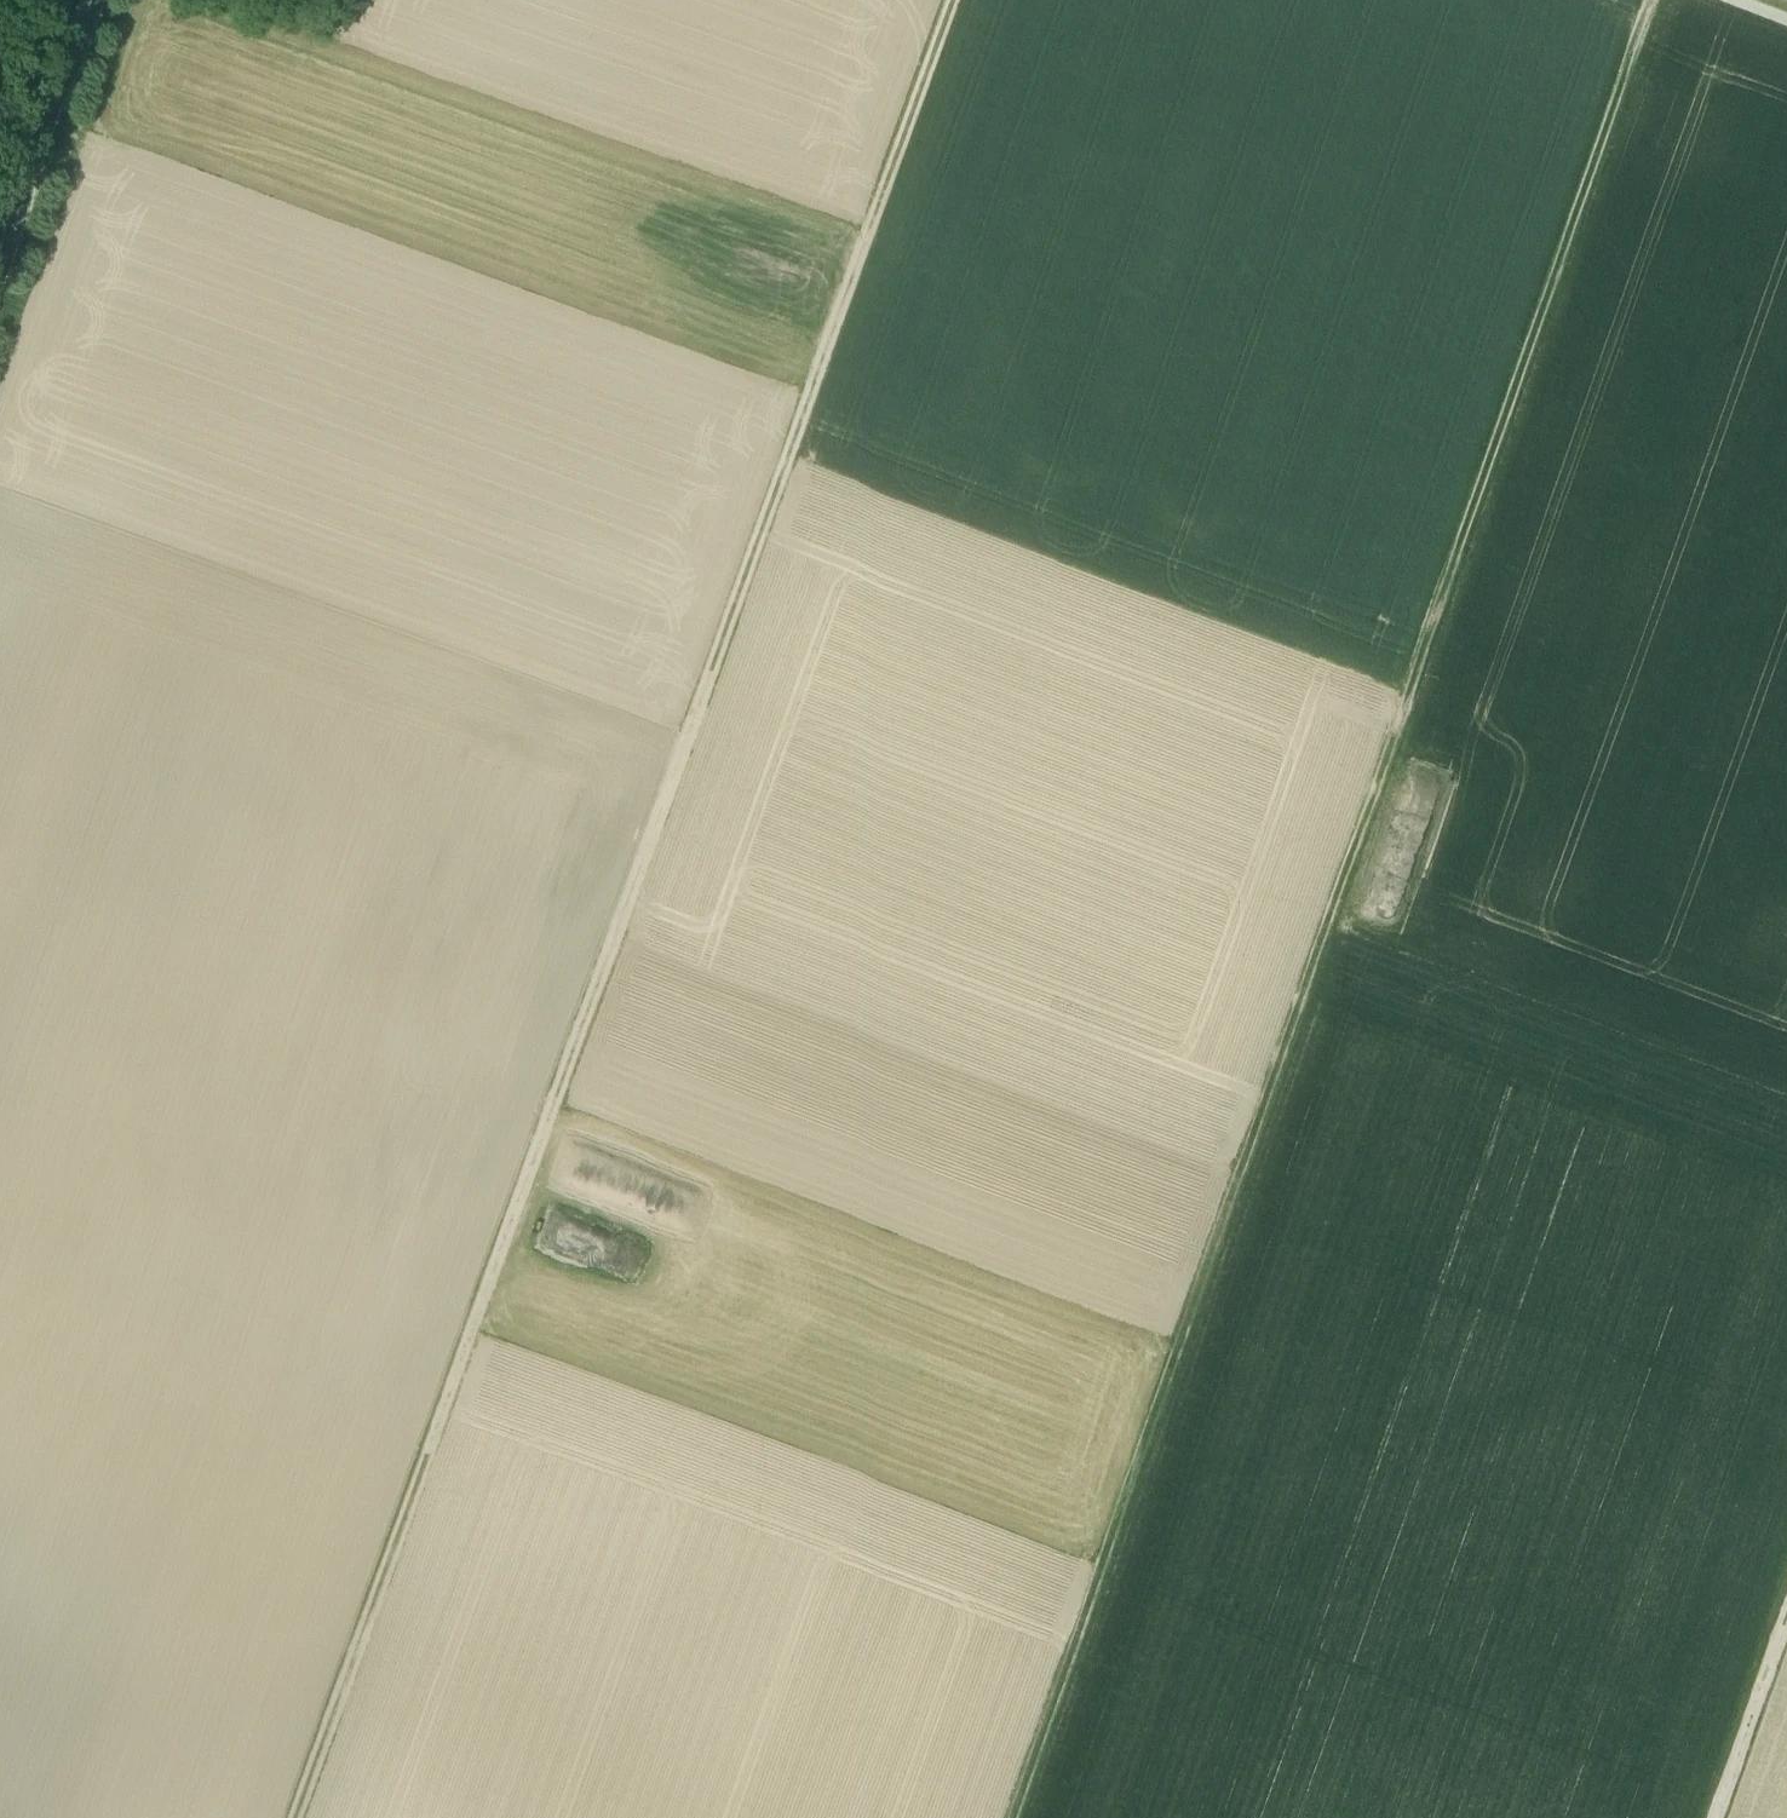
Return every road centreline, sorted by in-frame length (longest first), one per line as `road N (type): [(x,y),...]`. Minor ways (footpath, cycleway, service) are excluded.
road 1 (track): [(1667,0),(1462,595),(1016,1817)]
road 2 (track): [(954,0),(305,1817)]
road 3 (tertiary): [(0,261),(94,0)]
road 4 (track): [(1786,1611),(1714,1817)]

